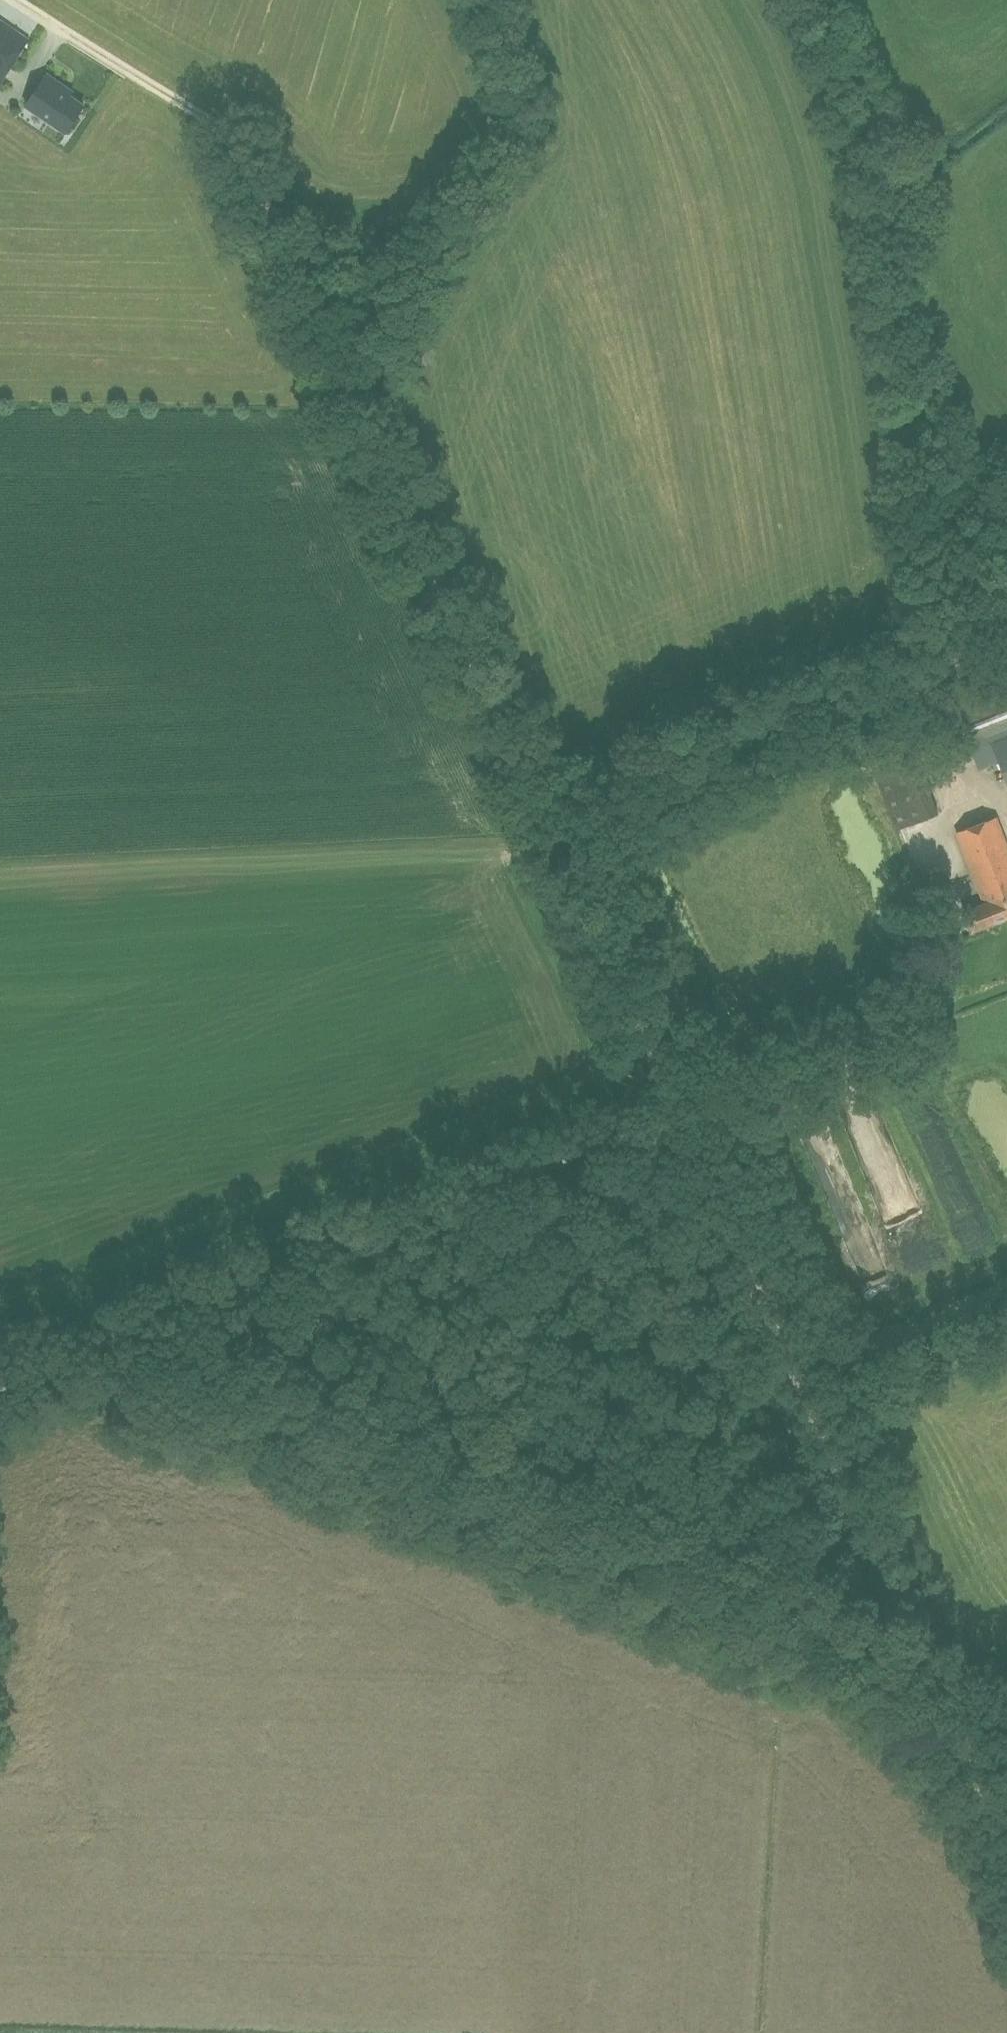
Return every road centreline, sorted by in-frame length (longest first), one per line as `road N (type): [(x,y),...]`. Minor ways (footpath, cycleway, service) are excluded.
road 1 (track): [(682,1111),(215,129),(17,0)]
road 2 (track): [(88,1340),(929,1665)]
road 3 (track): [(682,1111),(0,1374)]
road 4 (track): [(929,1665),(682,1111)]
road 5 (track): [(1006,1849),(929,1665)]

